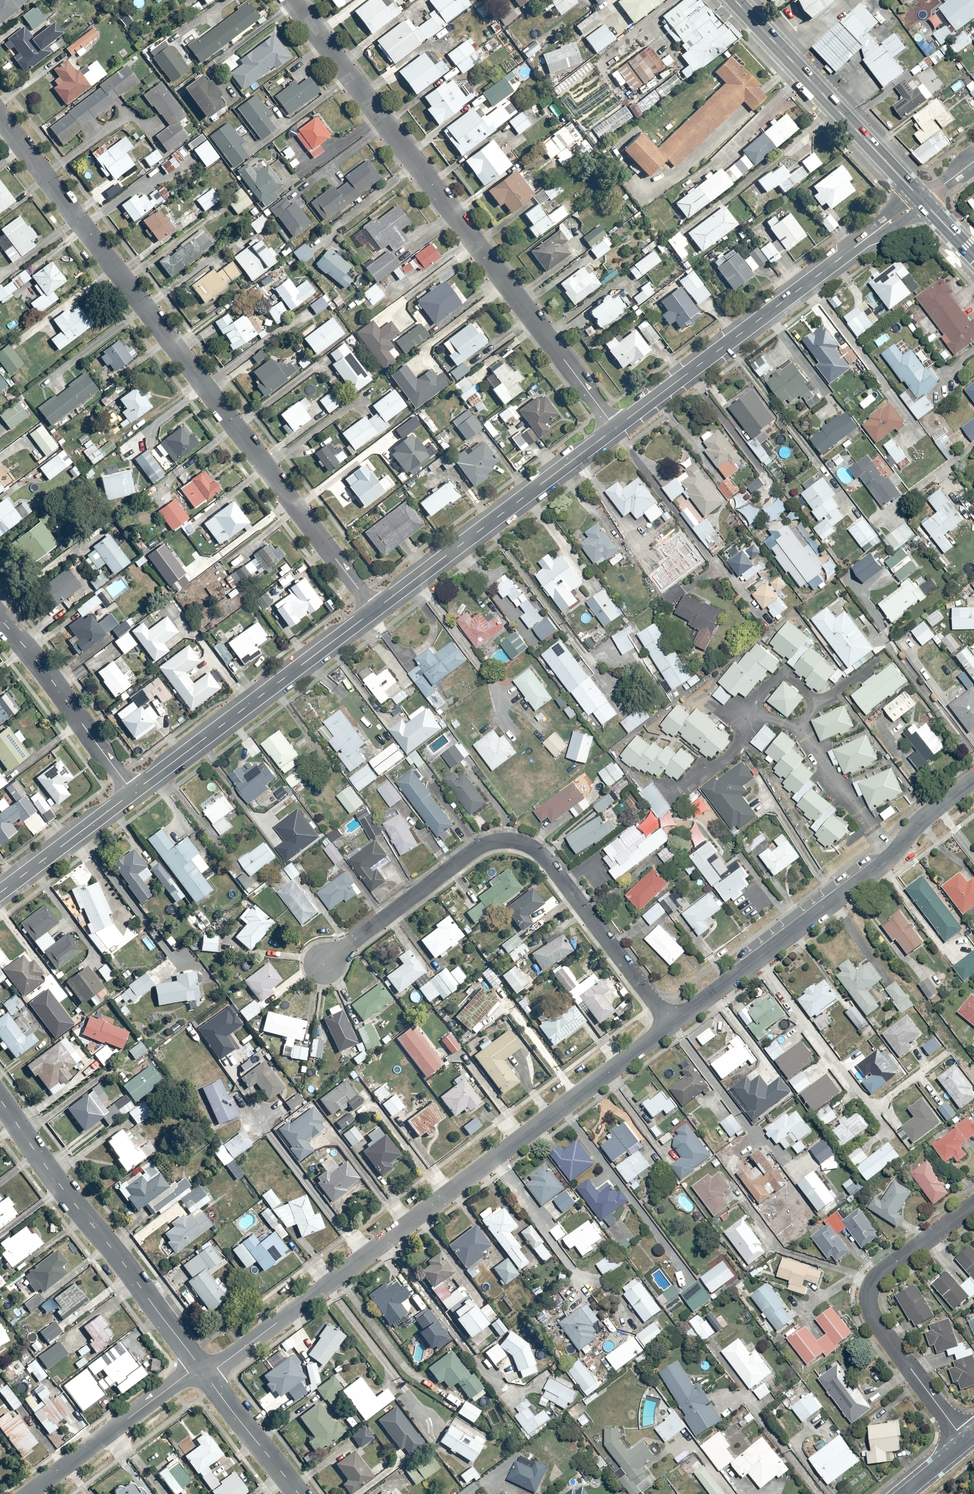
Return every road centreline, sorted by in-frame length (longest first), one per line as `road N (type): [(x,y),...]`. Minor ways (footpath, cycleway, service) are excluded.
road 1 (residential): [(0,121),(375,609)]
road 2 (residential): [(203,1372),(671,1024)]
road 3 (residential): [(285,0),(616,427)]
road 4 (residential): [(324,963),(480,847),(524,844),(553,867),(671,1024)]
road 5 (residential): [(671,1024),(893,854),(927,813),(973,778)]
road 6 (residential): [(616,427),(922,200)]
road 7 (residential): [(203,1372),(0,1101)]
road 8 (residential): [(966,1443),(874,1319),(869,1295),(884,1269),(973,1204)]
road 9 (residential): [(133,793),(375,609)]
road 10 (residential): [(375,609),(616,427)]
road 11 (secondary): [(736,0),(922,200)]
road 12 (residential): [(0,622),(133,793)]
road 13 (residential): [(30,1493),(189,1374),(203,1372)]
road 14 (residential): [(0,892),(133,793)]
road 15 (residential): [(299,1493),(203,1372)]

